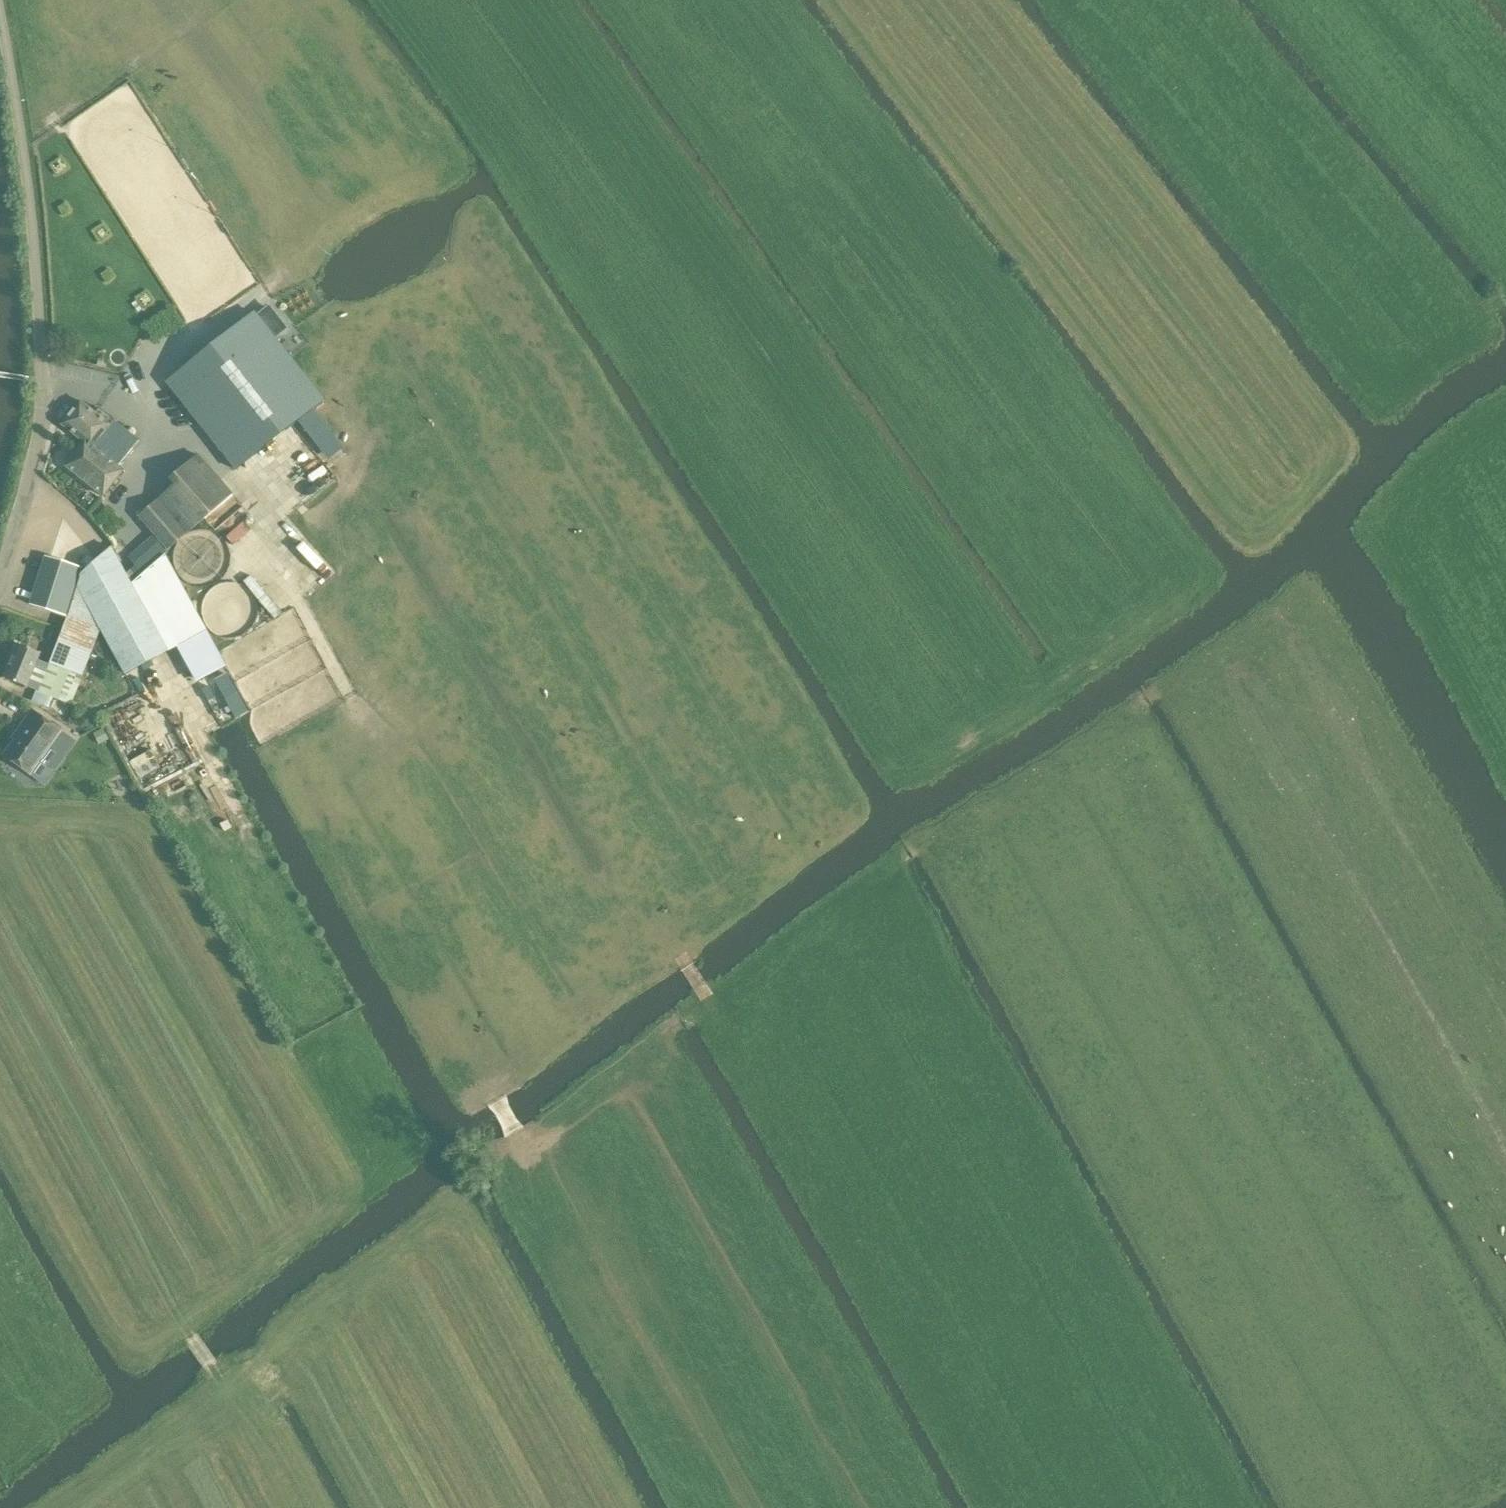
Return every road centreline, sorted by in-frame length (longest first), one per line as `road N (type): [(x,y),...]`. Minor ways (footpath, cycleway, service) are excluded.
road 1 (unclassified): [(0,576),(38,447),(42,382),(26,159),(0,8)]
road 2 (track): [(293,1507),(217,1373)]

